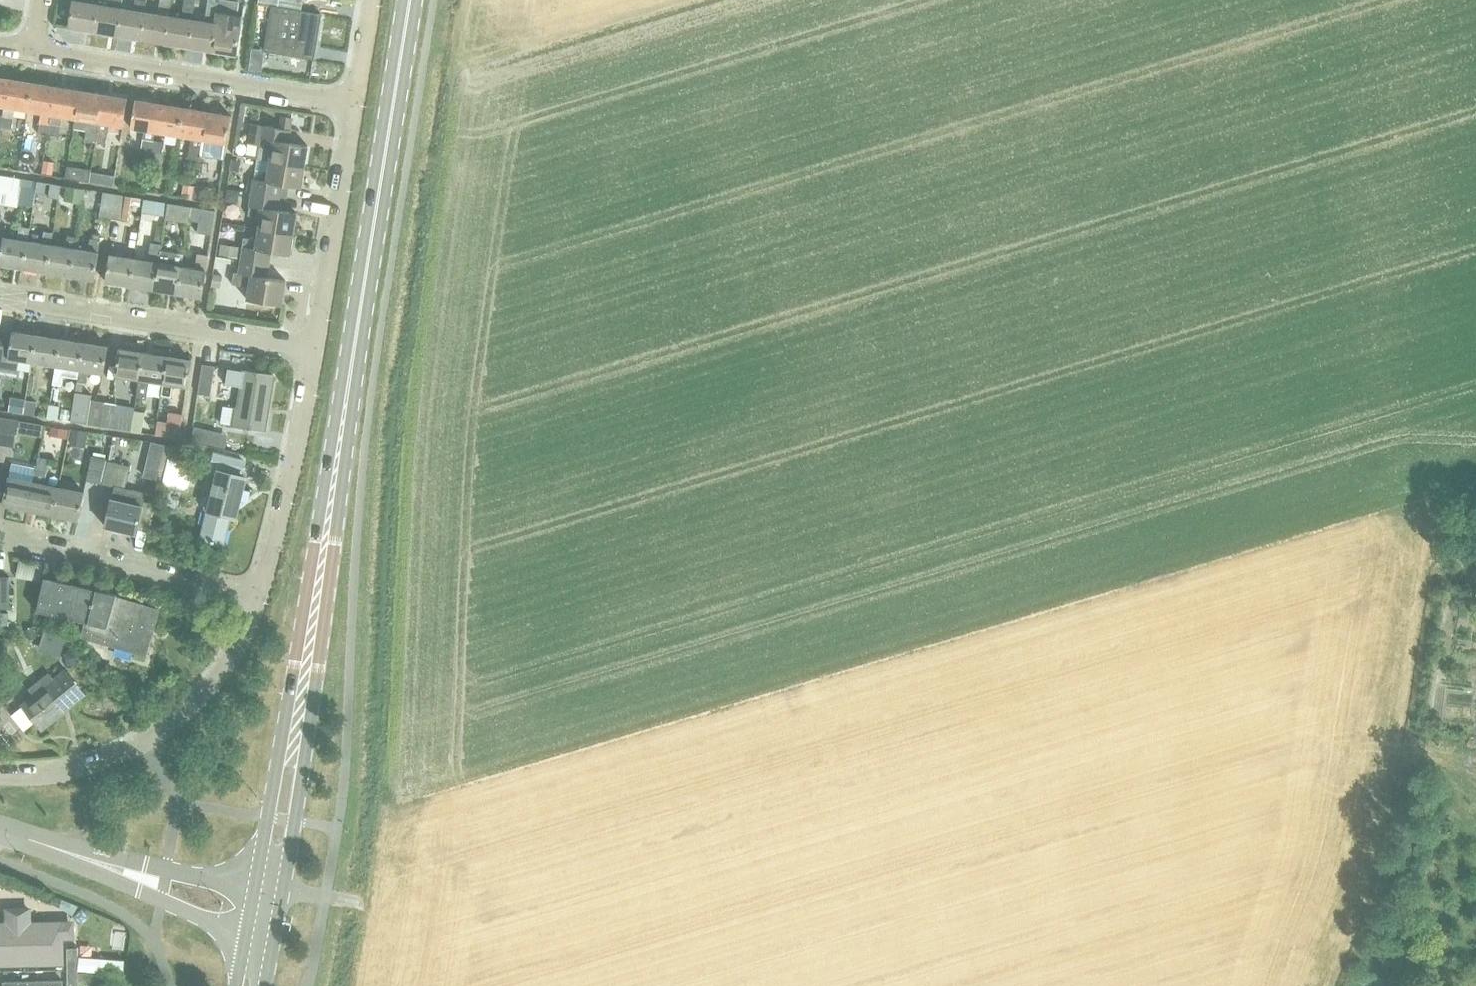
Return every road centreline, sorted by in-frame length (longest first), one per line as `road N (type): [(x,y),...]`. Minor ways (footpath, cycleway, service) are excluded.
road 1 (secondary): [(270,881),(408,0)]
road 2 (residential): [(0,773),(60,774),(142,744),(192,708),(228,664),(256,596)]
road 3 (residential): [(353,105),(27,50)]
road 4 (residential): [(312,346),(0,295)]
road 5 (residential): [(256,596),(1,533)]
road 6 (residential): [(256,596),(312,346)]
road 7 (residential): [(312,346),(353,105)]
road 8 (unclassified): [(139,891),(257,952)]
road 9 (residential): [(149,867),(30,841)]
road 10 (unclassified): [(270,881),(149,867)]

